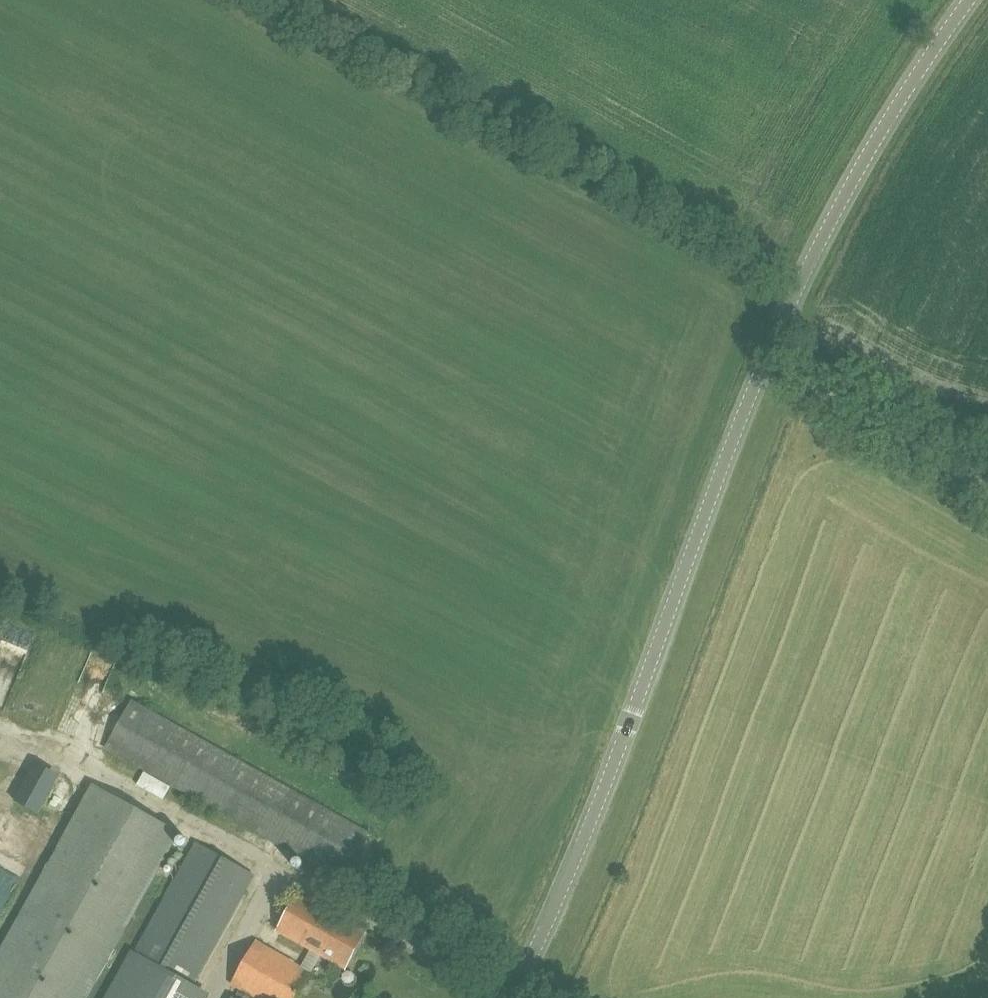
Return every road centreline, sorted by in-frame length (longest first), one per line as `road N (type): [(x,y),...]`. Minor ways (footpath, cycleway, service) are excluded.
road 1 (tertiary): [(516,997),(586,844),(804,283),(868,161),(974,0)]

